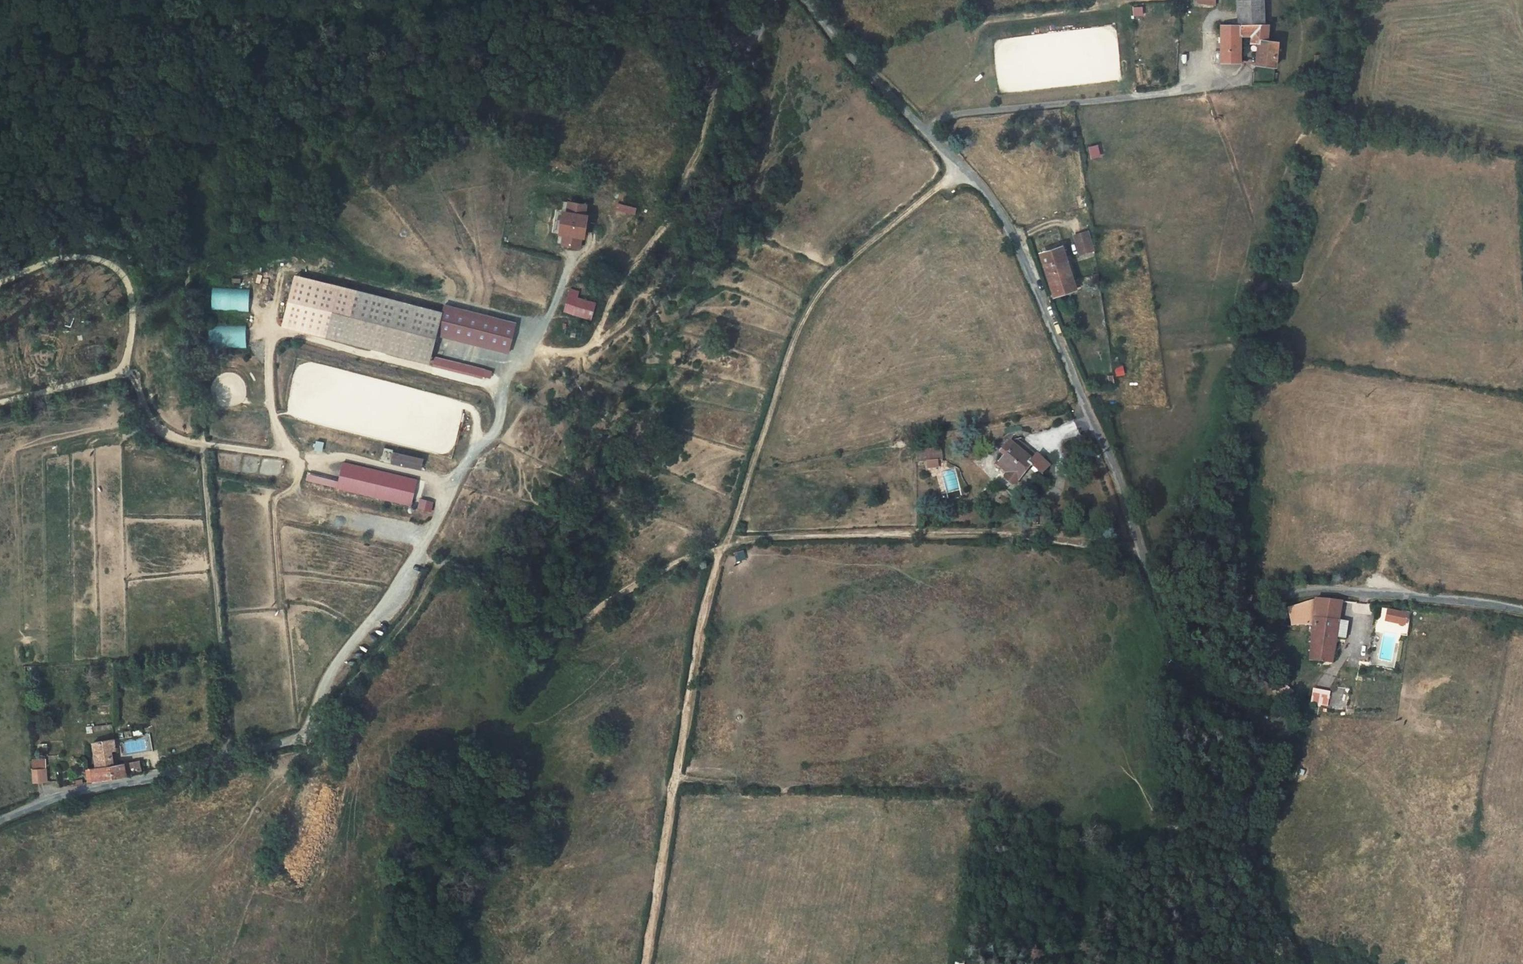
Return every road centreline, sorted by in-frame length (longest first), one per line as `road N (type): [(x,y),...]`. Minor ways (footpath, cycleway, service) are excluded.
road 1 (track): [(724,547),(690,555),(591,628),(556,640),(515,618),(459,565),(439,574),(405,612),(332,715),(299,734),(230,753),(211,371),(196,263),(180,215),(143,186),(64,155),(0,182)]
road 2 (unclassified): [(1522,611),(1369,590),(1214,607),(1174,593),(1150,571),(1116,471),(1011,229),(988,194),(806,0)]
road 3 (residential): [(0,819),(57,795),(203,766),(305,722),(402,583),(476,443)]
road 4 (track): [(962,166),(863,247),(811,303),(724,547)]
road 5 (track): [(647,963),(701,625),(724,547)]
road 6 (track): [(724,547),(844,534),(1139,546)]

